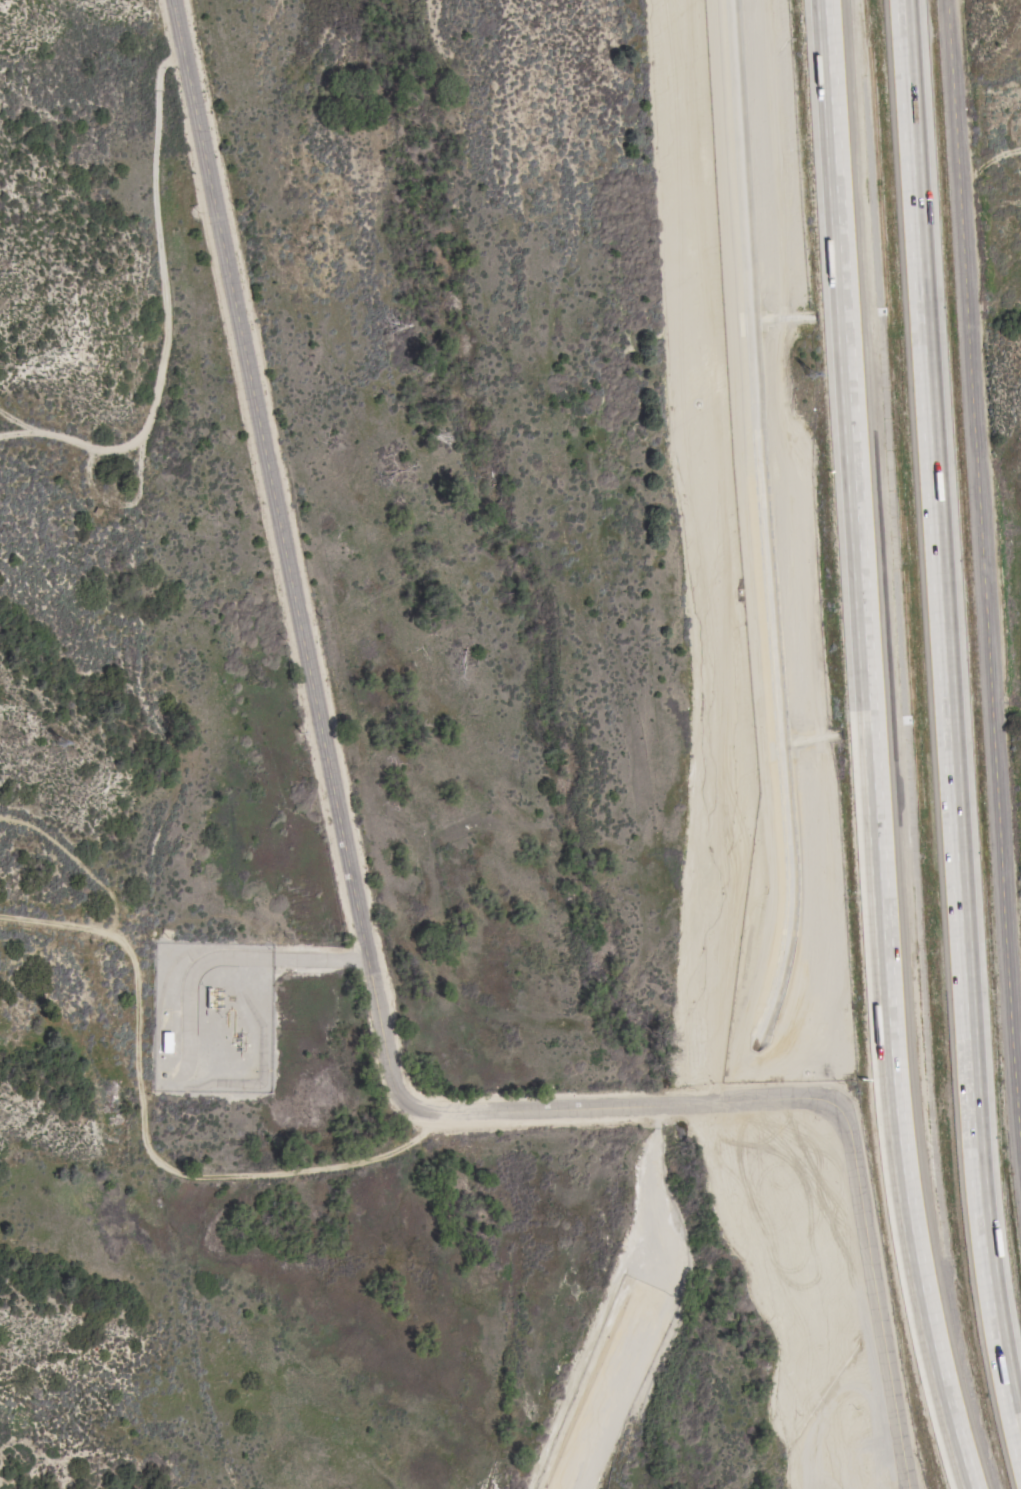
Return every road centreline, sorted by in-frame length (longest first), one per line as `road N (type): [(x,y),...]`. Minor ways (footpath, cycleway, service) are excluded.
road 1 (tertiary): [(175,0),(406,1096),(447,1109),(814,1093),(840,1104)]
road 2 (motorway): [(824,0),(895,1101),(923,1297),(971,1488)]
road 3 (motorway): [(1020,1432),(993,1288),(973,1095),(905,0)]
road 4 (track): [(447,1109),(399,1153),(264,1173),(171,1170),(147,1149),(139,513),(169,307),(156,162),(185,50)]
road 5 (residential): [(950,0),(1020,1117)]
road 6 (tertiary): [(840,1104),(852,1128),(912,1488)]
road 7 (track): [(167,1217),(187,1283),(193,1346),(241,1488)]
road 8 (track): [(142,969),(120,939),(0,916)]
road 9 (track): [(0,412),(24,427),(114,450),(149,437)]

